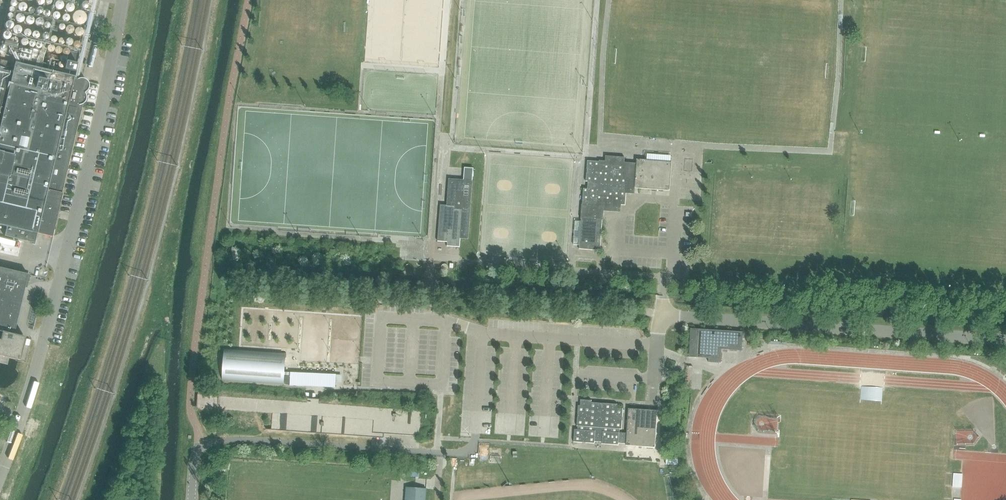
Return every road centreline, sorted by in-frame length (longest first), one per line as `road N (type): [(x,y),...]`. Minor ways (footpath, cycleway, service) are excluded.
road 1 (unclassified): [(0,475),(41,362),(121,0)]
road 2 (unclassified): [(661,313),(1005,340)]

